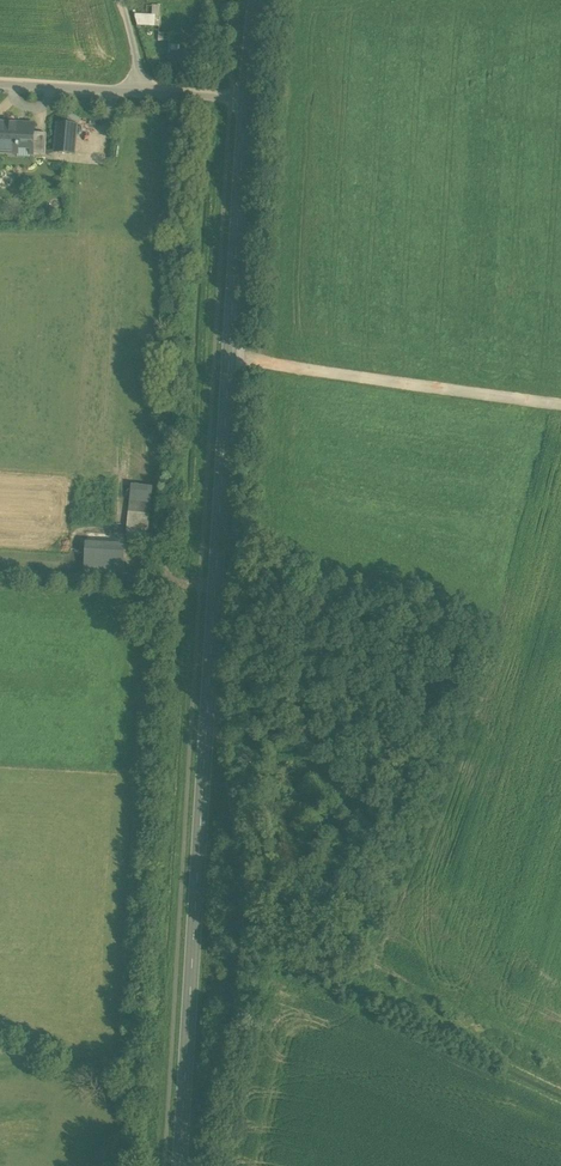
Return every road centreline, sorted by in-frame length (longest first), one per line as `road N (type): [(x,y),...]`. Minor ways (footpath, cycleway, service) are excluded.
road 1 (tertiary): [(246,99),(179,1165)]
road 2 (track): [(229,359),(560,408)]
road 3 (unclassified): [(246,99),(0,85)]

